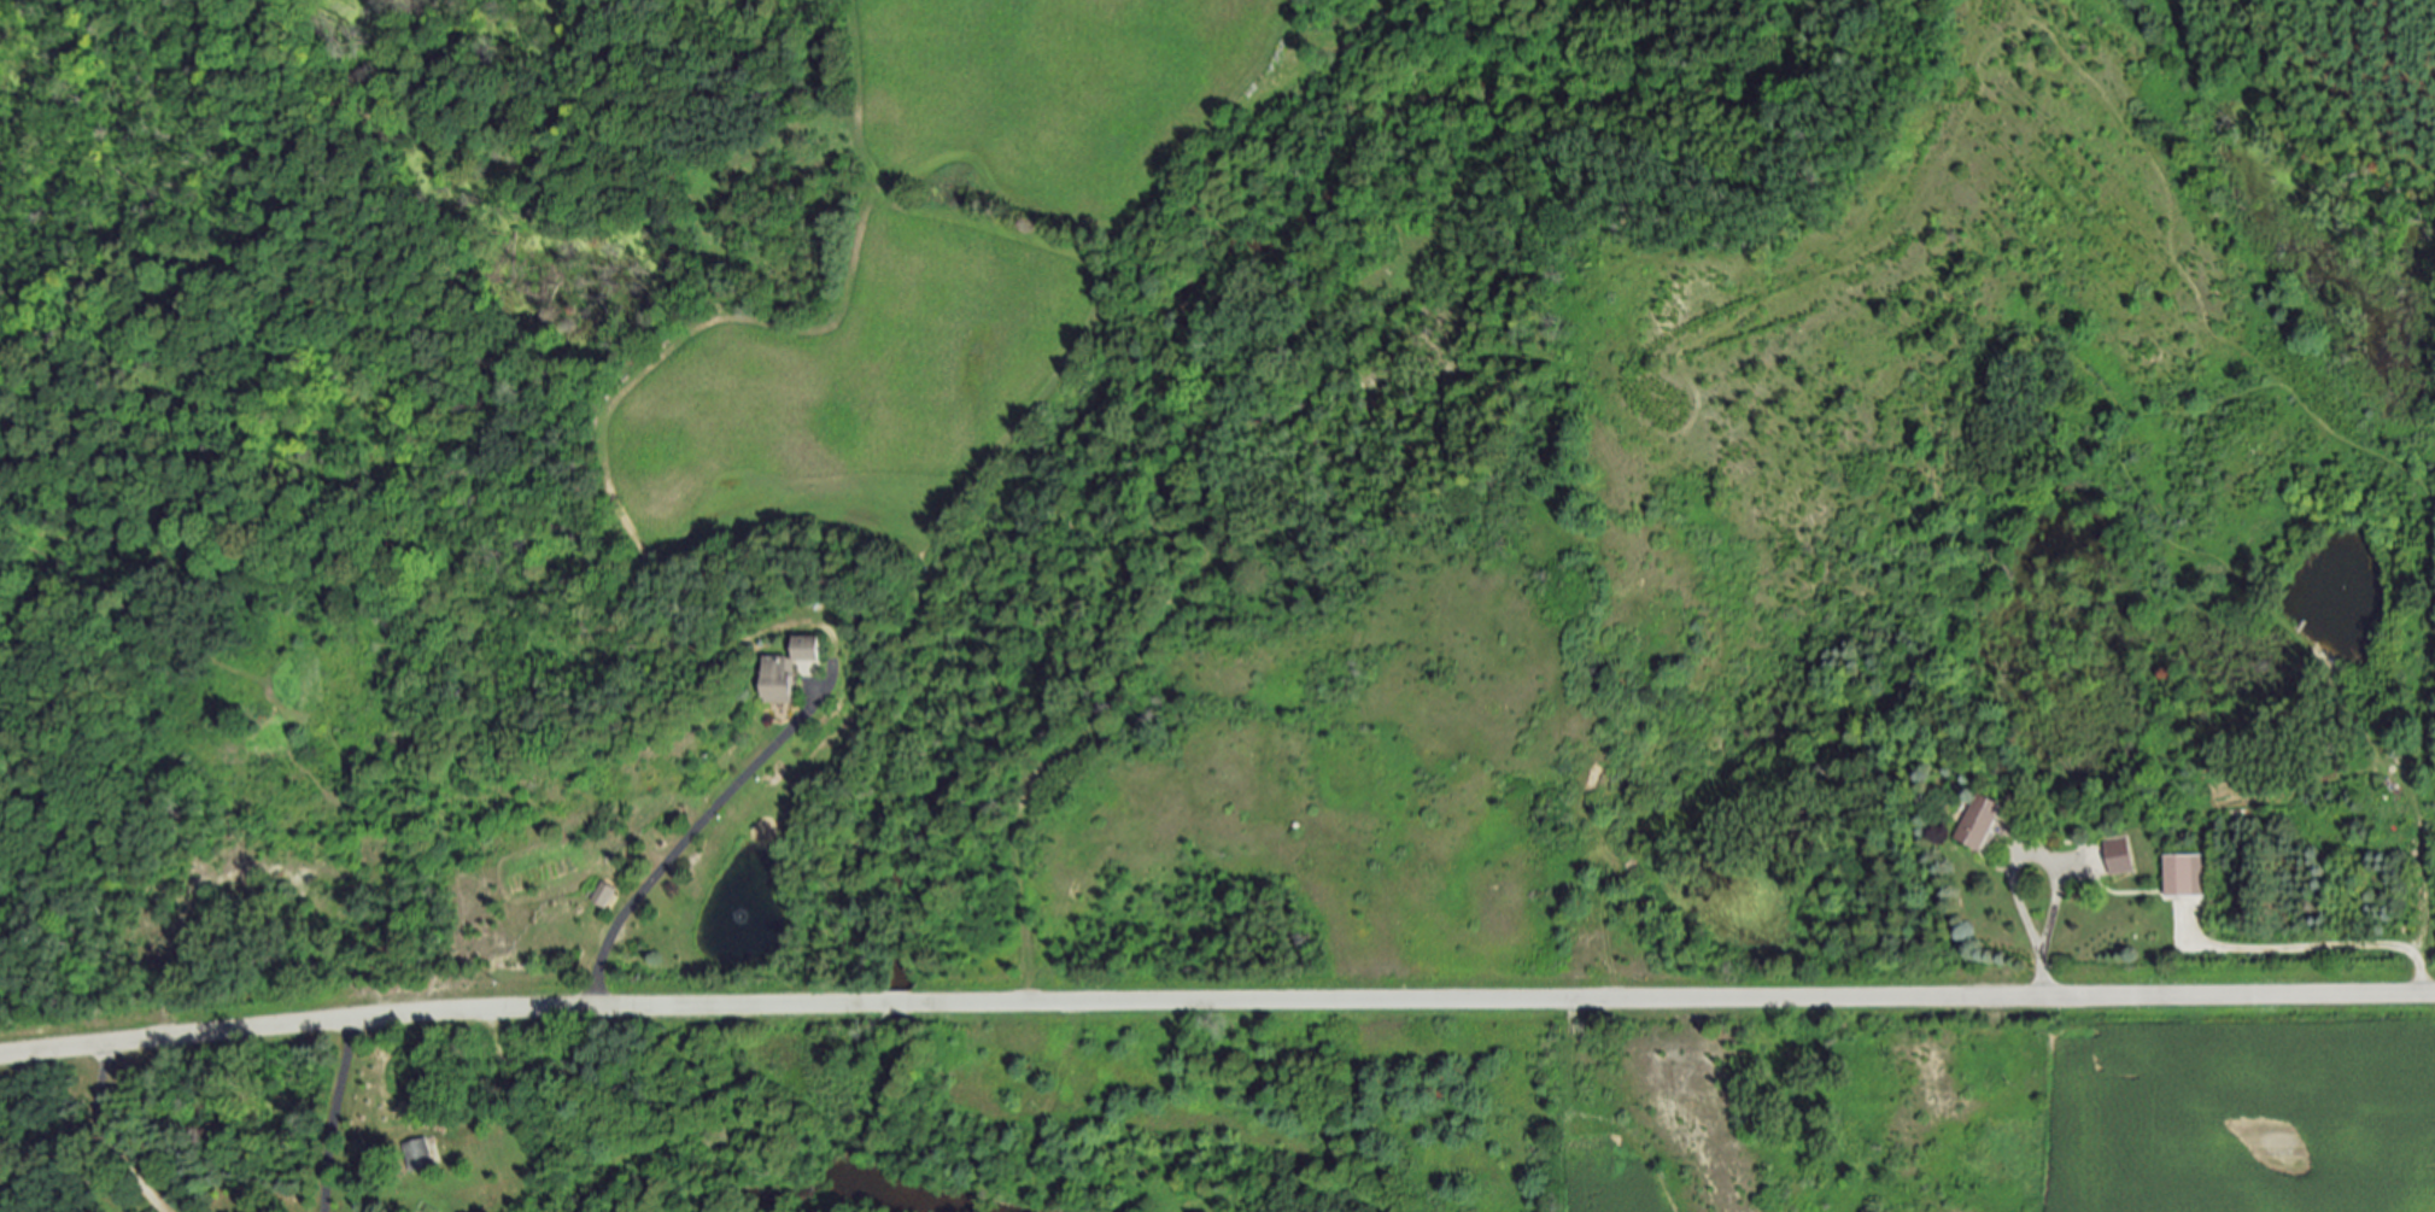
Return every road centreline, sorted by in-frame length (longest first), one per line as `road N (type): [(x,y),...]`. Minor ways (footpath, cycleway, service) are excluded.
road 1 (residential): [(2434,994),(487,1008),(0,1053)]

